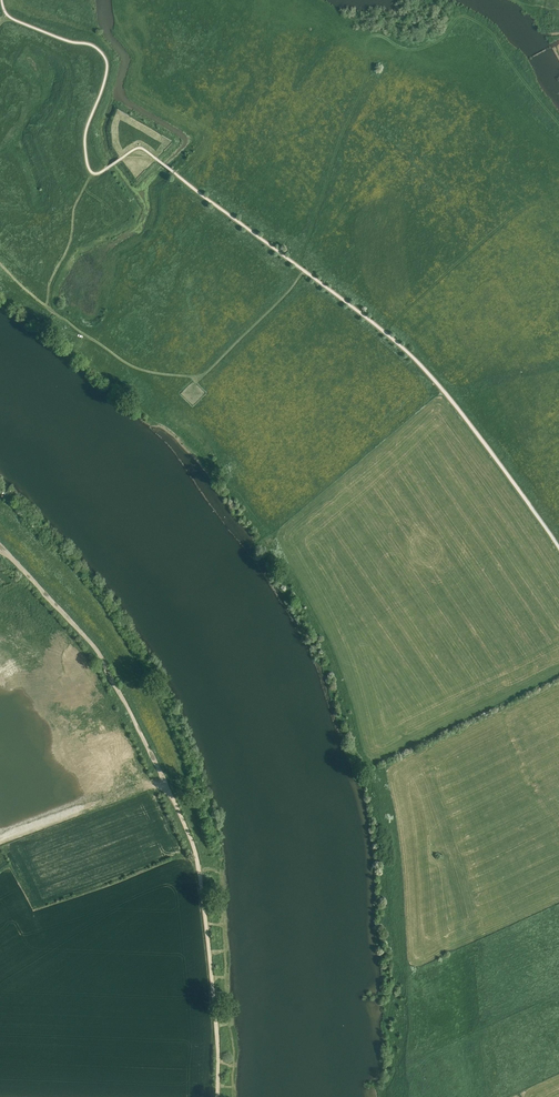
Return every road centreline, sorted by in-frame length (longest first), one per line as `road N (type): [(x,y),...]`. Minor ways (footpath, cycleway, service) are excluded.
road 1 (track): [(171,170),(417,362),(558,546)]
road 2 (track): [(0,548),(94,647),(169,788)]

